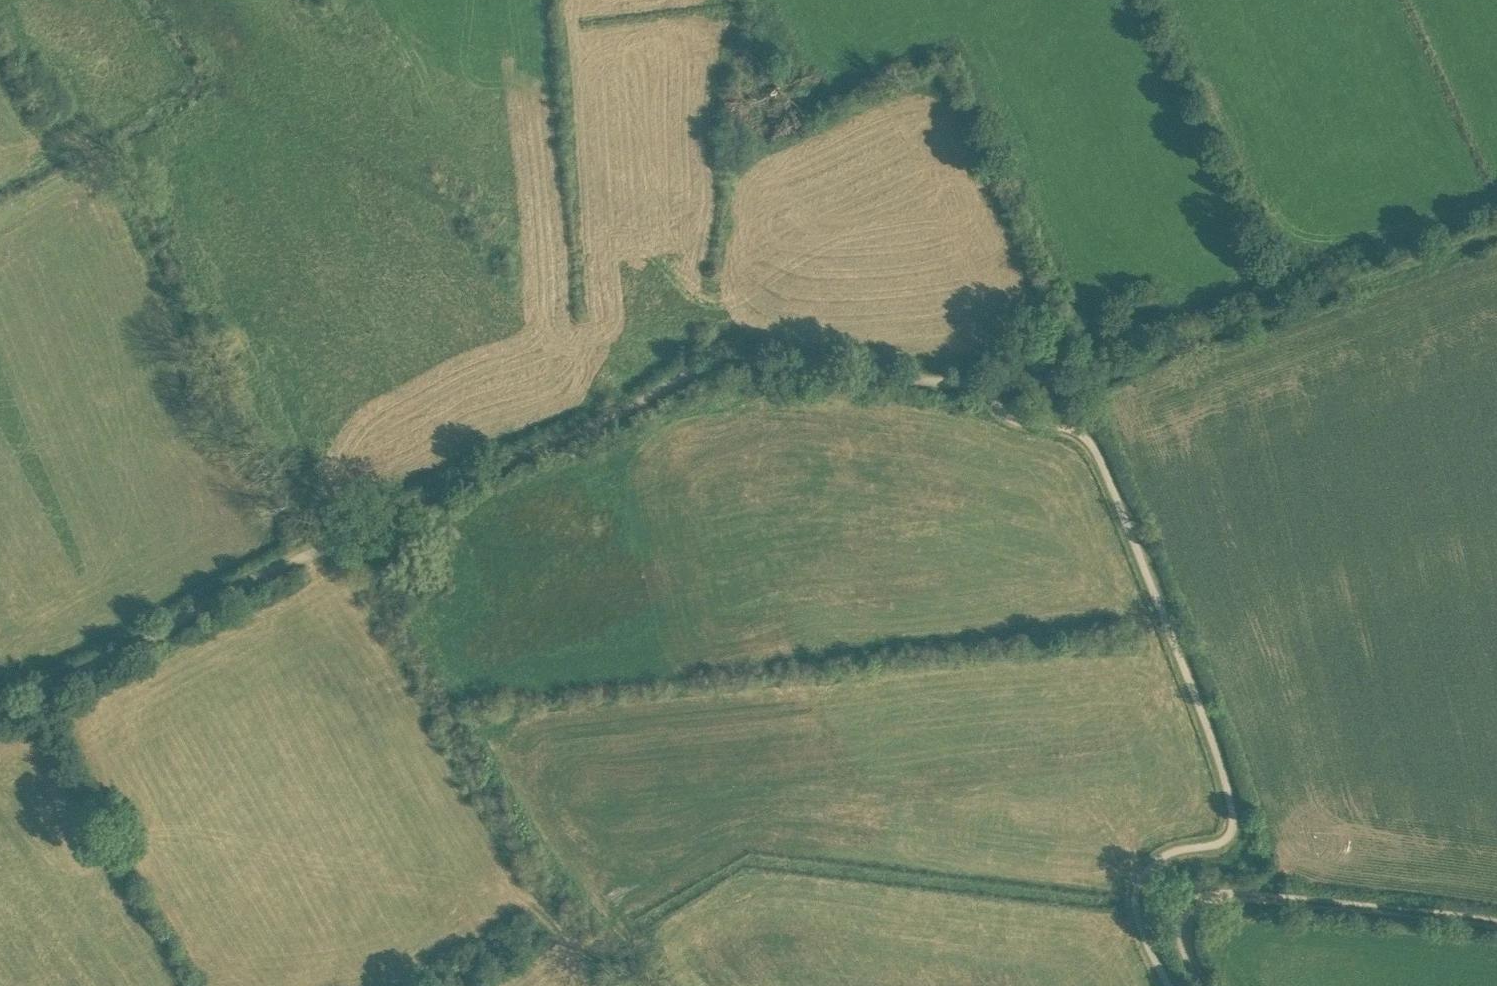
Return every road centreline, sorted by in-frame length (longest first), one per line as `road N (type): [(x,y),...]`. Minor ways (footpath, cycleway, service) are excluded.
road 1 (track): [(990,386),(1030,387),(1095,372),(1496,229)]
road 2 (track): [(1496,921),(1211,894),(1188,901),(1181,933)]

